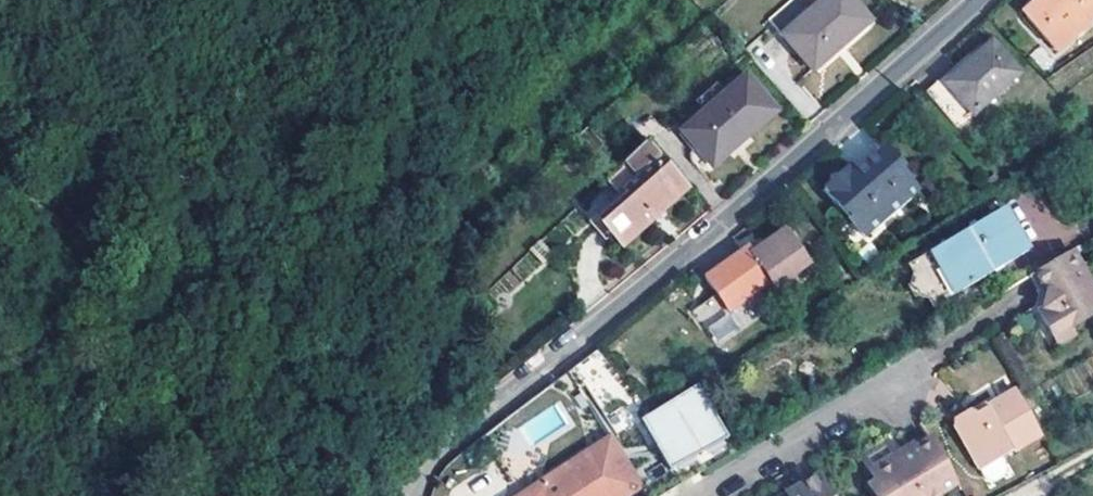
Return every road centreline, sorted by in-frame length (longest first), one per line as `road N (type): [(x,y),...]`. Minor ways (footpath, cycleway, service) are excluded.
road 1 (residential): [(976,0),(673,264),(430,448),(408,495)]
road 2 (track): [(415,457),(432,329),(414,173),(376,52),(349,0)]
road 3 (track): [(0,182),(59,229),(131,308),(226,495)]
road 4 (residential): [(926,361),(700,495)]

